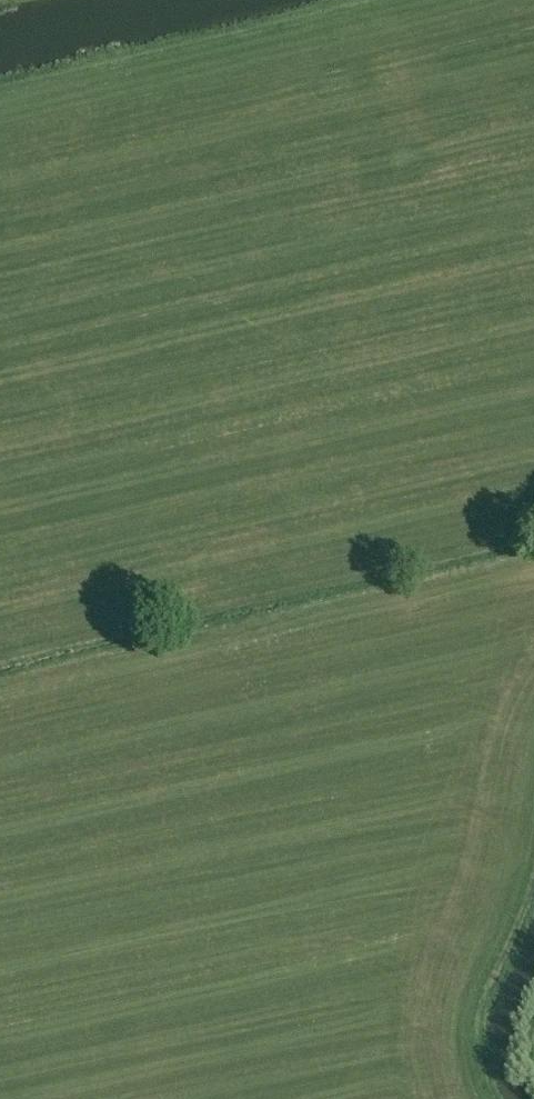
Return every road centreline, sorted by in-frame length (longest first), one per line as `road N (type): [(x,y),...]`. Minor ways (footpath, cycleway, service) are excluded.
road 1 (track): [(533,807),(517,886),(464,1044),(489,1098)]

